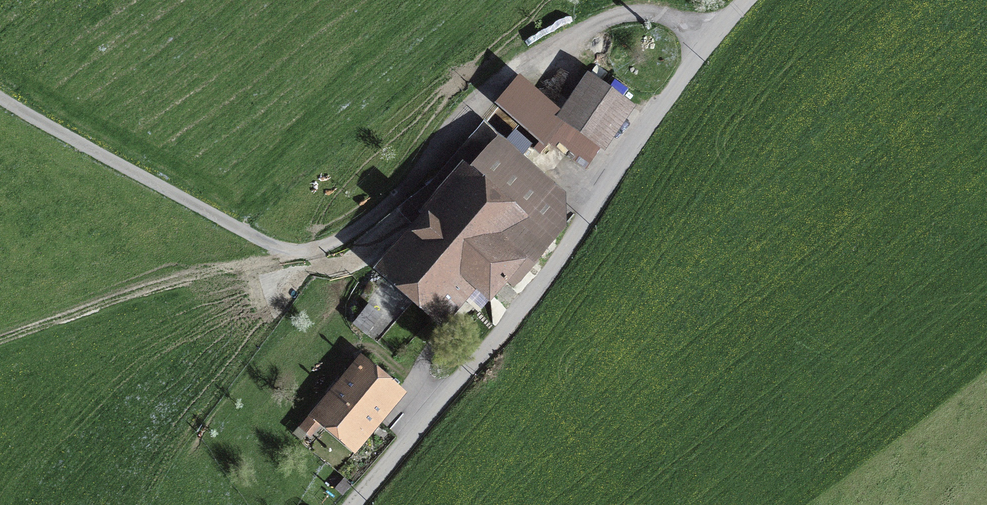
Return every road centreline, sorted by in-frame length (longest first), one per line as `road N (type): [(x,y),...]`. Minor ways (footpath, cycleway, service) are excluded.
road 1 (track): [(0,99),(88,156),(294,255),(324,253),(381,218),(501,81),(559,43),(638,13),(678,19),(712,37)]
road 2 (unclassified): [(355,504),(545,278),(653,116),(746,0)]

